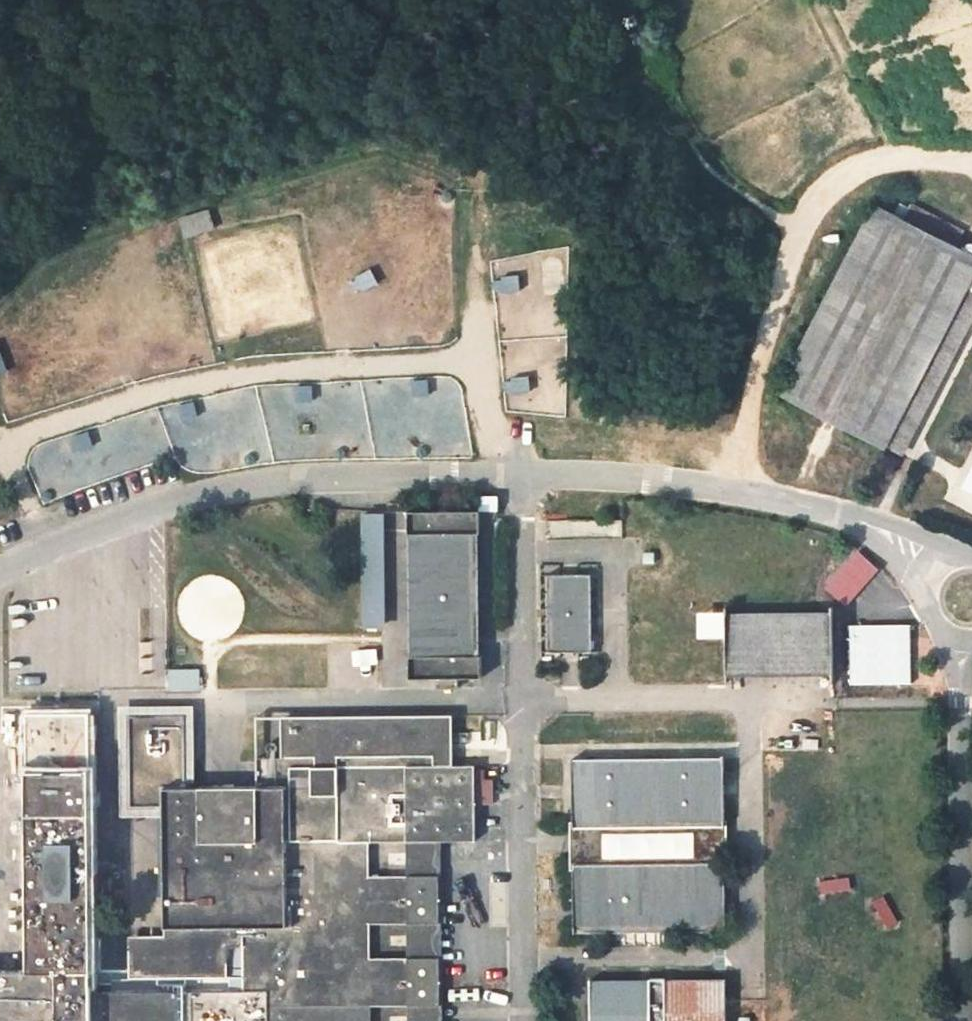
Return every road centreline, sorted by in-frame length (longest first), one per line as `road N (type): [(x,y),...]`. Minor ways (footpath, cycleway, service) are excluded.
road 1 (track): [(57,546),(16,471),(14,451),(27,433),(176,387),(276,369),(480,360),(497,430),(521,475)]
road 2 (track): [(481,198),(376,144),(37,248),(0,279)]
road 3 (track): [(739,495),(751,372),(779,279),(815,206),(854,174),(901,157),(971,155)]
road 4 (track): [(619,31),(703,171),(802,232)]
road 5 (track): [(894,159),(817,0)]
road 6 (track): [(481,198),(480,360)]

